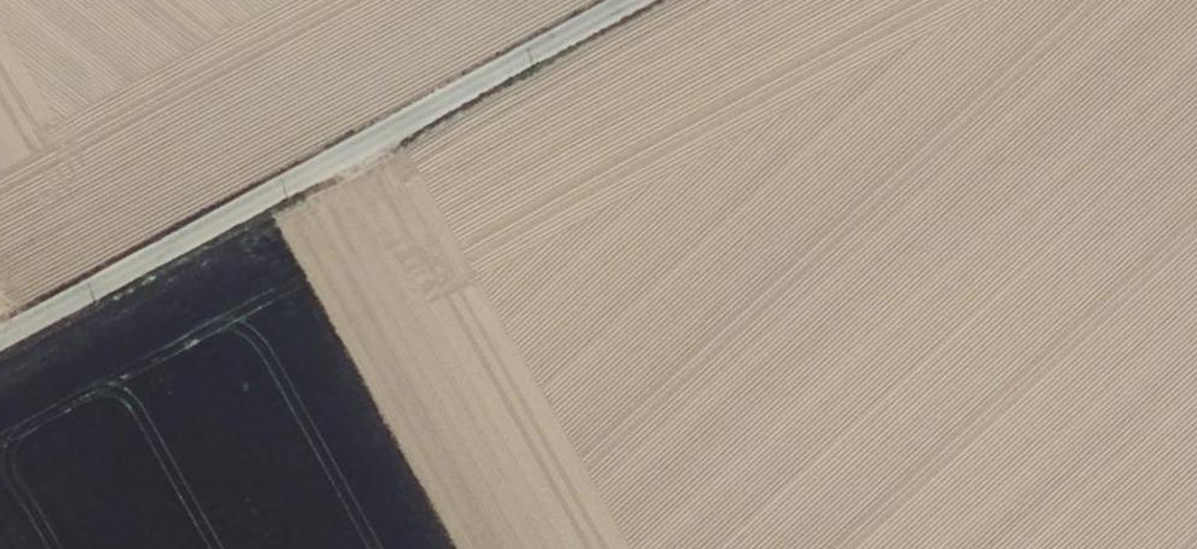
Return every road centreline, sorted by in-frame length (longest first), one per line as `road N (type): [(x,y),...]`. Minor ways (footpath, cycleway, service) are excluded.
road 1 (unclassified): [(0,342),(632,0)]

